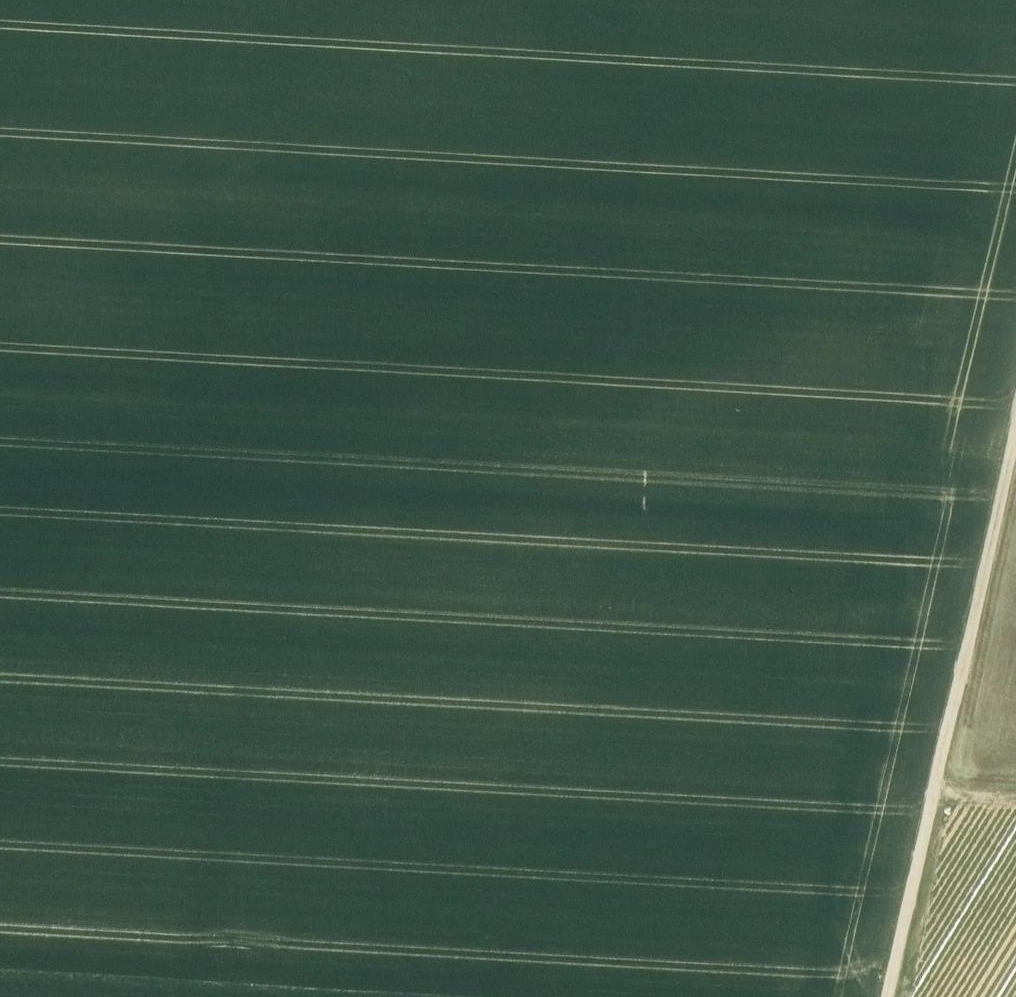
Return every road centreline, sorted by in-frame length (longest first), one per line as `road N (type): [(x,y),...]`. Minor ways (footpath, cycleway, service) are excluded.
road 1 (track): [(1015,437),(886,996)]

